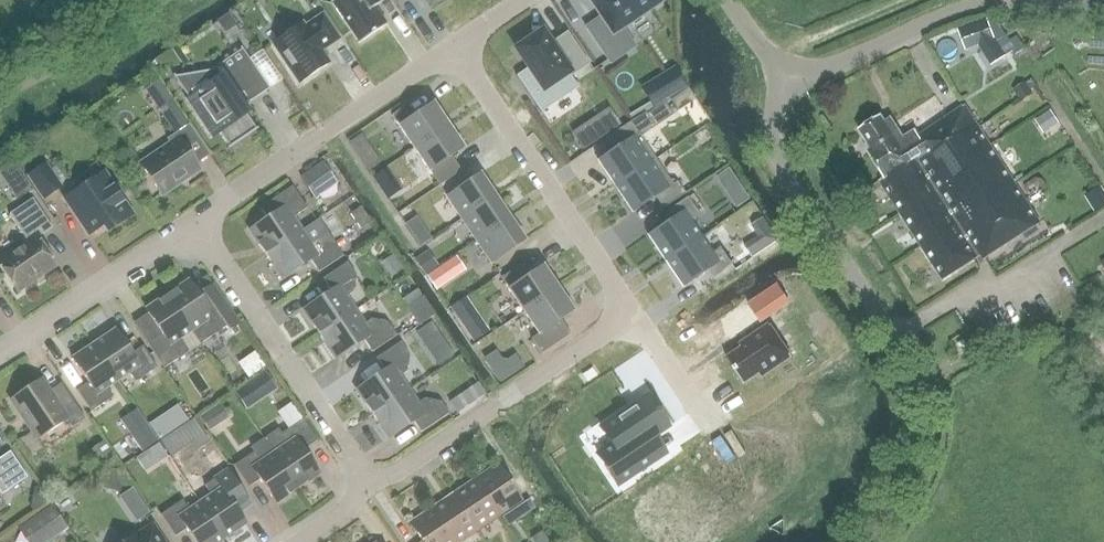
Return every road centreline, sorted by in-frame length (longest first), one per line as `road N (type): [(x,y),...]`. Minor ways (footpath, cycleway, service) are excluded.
road 1 (residential): [(361,477),(386,476),(609,326),(620,310),(618,289),(454,47)]
road 2 (tertiary): [(790,85),(770,122),(777,162),(891,335),(913,398),(903,479),(880,526),(861,541)]
road 3 (tertiary): [(1103,3),(981,4),(790,85)]
road 4 (residential): [(203,242),(215,208),(454,47)]
road 5 (residential): [(203,242),(353,453),(361,477)]
road 6 (residential): [(0,350),(155,244),(203,242)]

